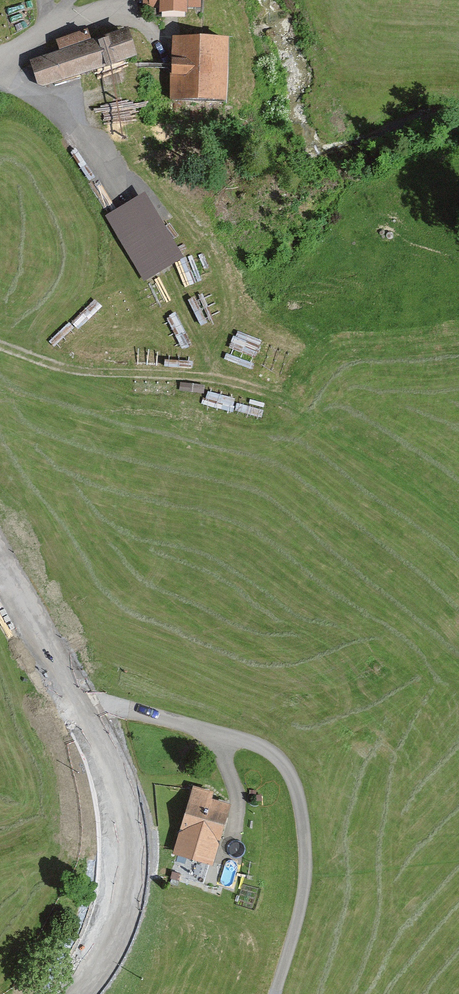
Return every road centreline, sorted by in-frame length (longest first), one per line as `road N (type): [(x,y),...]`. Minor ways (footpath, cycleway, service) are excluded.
road 1 (tertiary): [(65,993),(112,932),(128,877),(128,821),(95,734),(0,571)]
road 2 (track): [(75,704),(268,746),(288,766),(304,878),(274,993)]
road 3 (track): [(0,346),(60,368),(253,385)]
road 4 (track): [(2,62),(127,194)]

